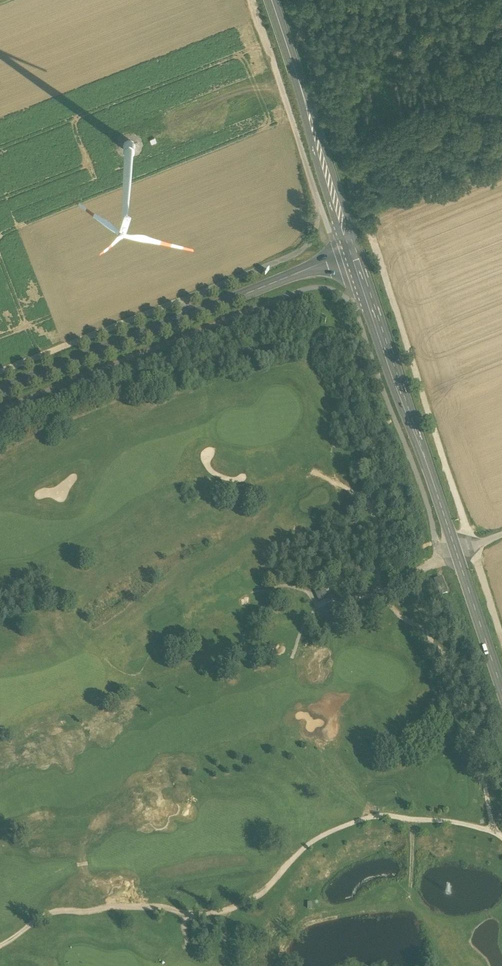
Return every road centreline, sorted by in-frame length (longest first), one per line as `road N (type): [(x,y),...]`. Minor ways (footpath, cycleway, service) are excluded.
road 1 (track): [(290,0),(473,546)]
road 2 (tertiary): [(354,253),(501,691)]
road 3 (tertiary): [(0,391),(354,253)]
road 4 (tertiary): [(354,253),(272,0)]
road 5 (track): [(133,140),(280,82)]

